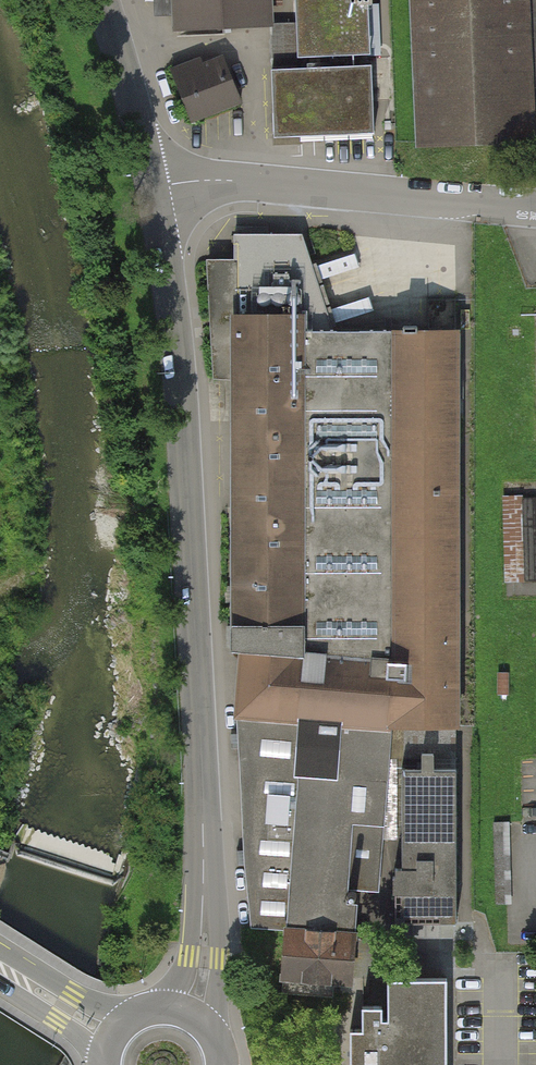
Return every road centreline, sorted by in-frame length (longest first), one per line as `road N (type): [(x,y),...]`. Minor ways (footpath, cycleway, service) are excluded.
road 1 (tertiary): [(155,189),(181,412),(204,865)]
road 2 (residential): [(155,189),(216,181),(535,209)]
road 3 (tertiary): [(102,0),(155,189)]
road 4 (tertiary): [(213,1034),(220,958),(204,865)]
road 5 (tertiary): [(204,865),(191,956),(165,1008)]
road 6 (secondary): [(130,1018),(0,953)]
road 7 (secondary): [(0,982),(104,1064)]

